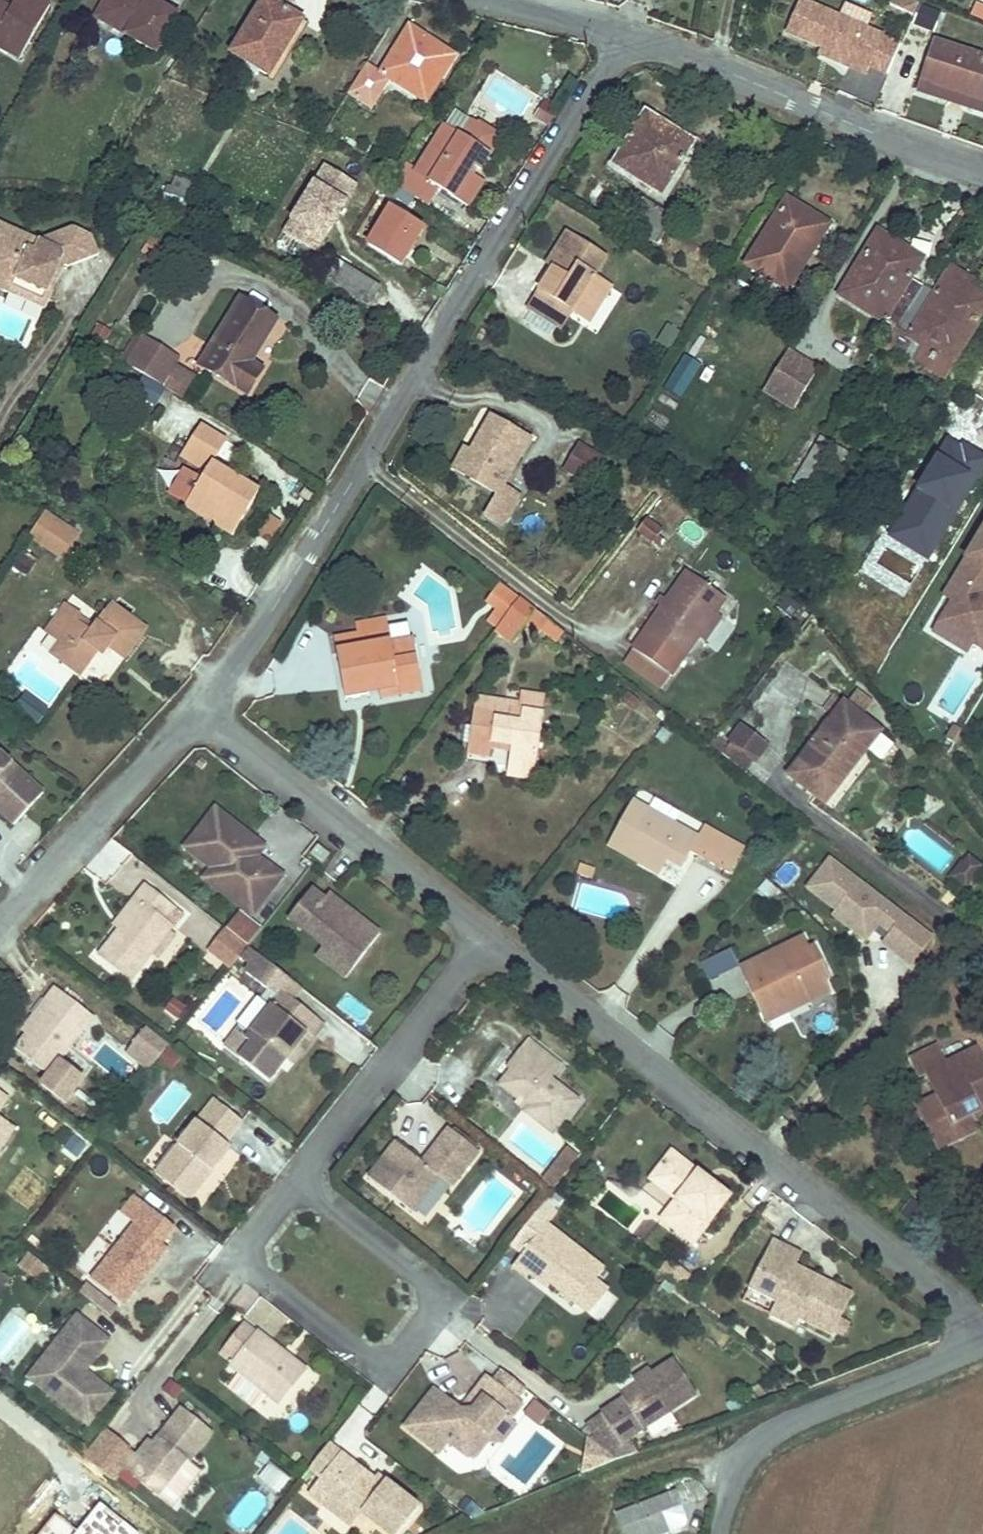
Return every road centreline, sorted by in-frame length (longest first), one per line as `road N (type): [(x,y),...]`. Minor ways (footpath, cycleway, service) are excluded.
road 1 (residential): [(629,38),(266,618),(199,711)]
road 2 (residential): [(485,937),(954,1298),(982,1330)]
road 3 (residential): [(982,170),(629,38)]
road 4 (residential): [(295,1181),(240,1265),(385,1365),(446,1291)]
road 5 (residential): [(199,711),(485,937)]
road 6 (unclassified): [(718,1533),(745,1463),(779,1432),(982,1346)]
road 7 (residential): [(485,937),(295,1181)]
road 8 (residential): [(199,711),(0,929)]
road 9 (residential): [(446,1291),(295,1181)]
road 10 (residential): [(629,38),(475,0)]

